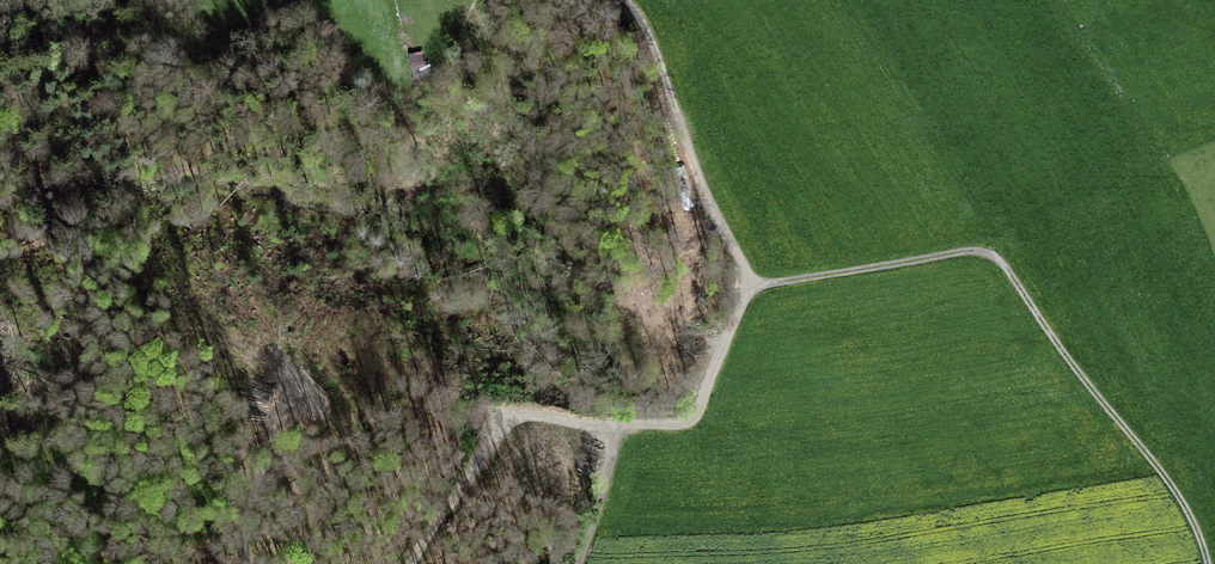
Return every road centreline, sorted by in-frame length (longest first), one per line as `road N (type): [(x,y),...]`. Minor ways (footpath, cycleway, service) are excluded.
road 1 (track): [(1208,563),(1203,532),(1000,257),(961,254),(751,285)]
road 2 (track): [(751,285),(697,418),(630,426),(616,435),(583,563)]
road 3 (track): [(616,435),(539,418),(508,421),(411,563)]
road 4 (track): [(293,0),(403,88),(390,0)]

